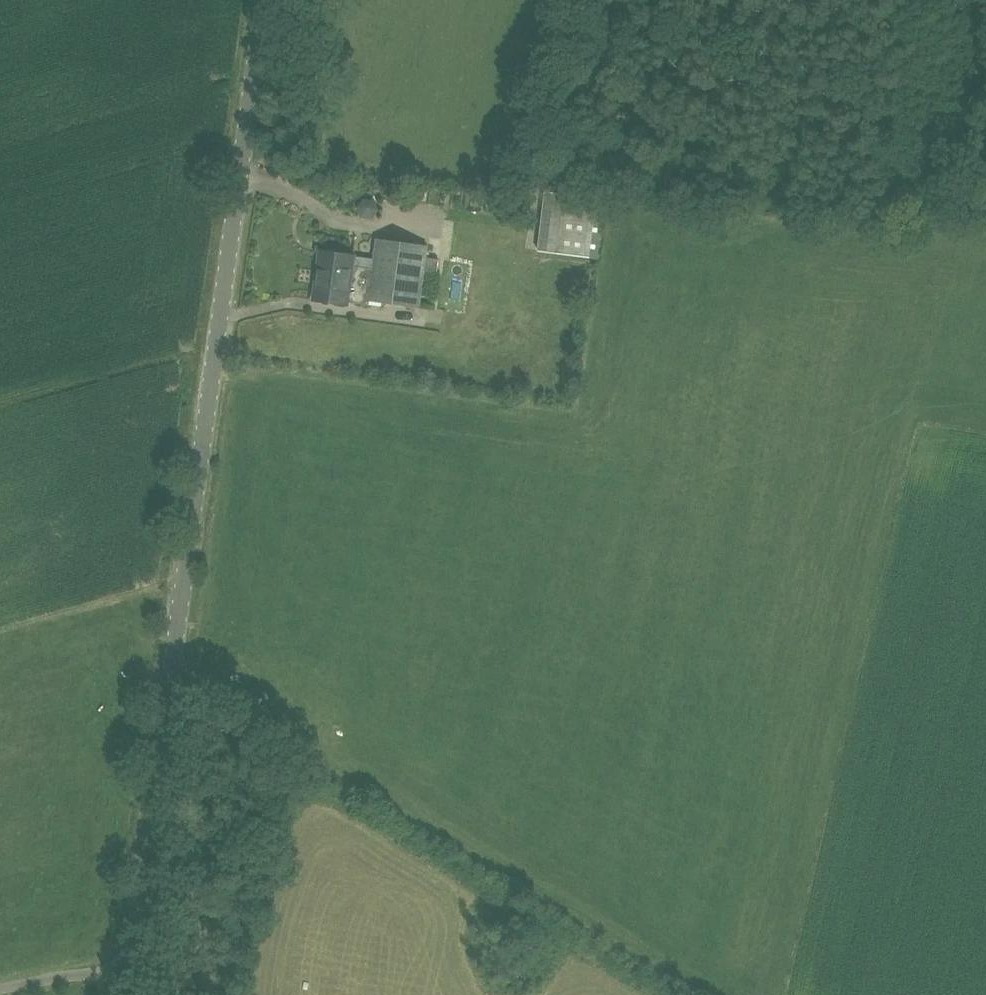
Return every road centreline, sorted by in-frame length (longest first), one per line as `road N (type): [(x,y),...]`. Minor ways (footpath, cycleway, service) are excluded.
road 1 (tertiary): [(126,994),(263,0)]

